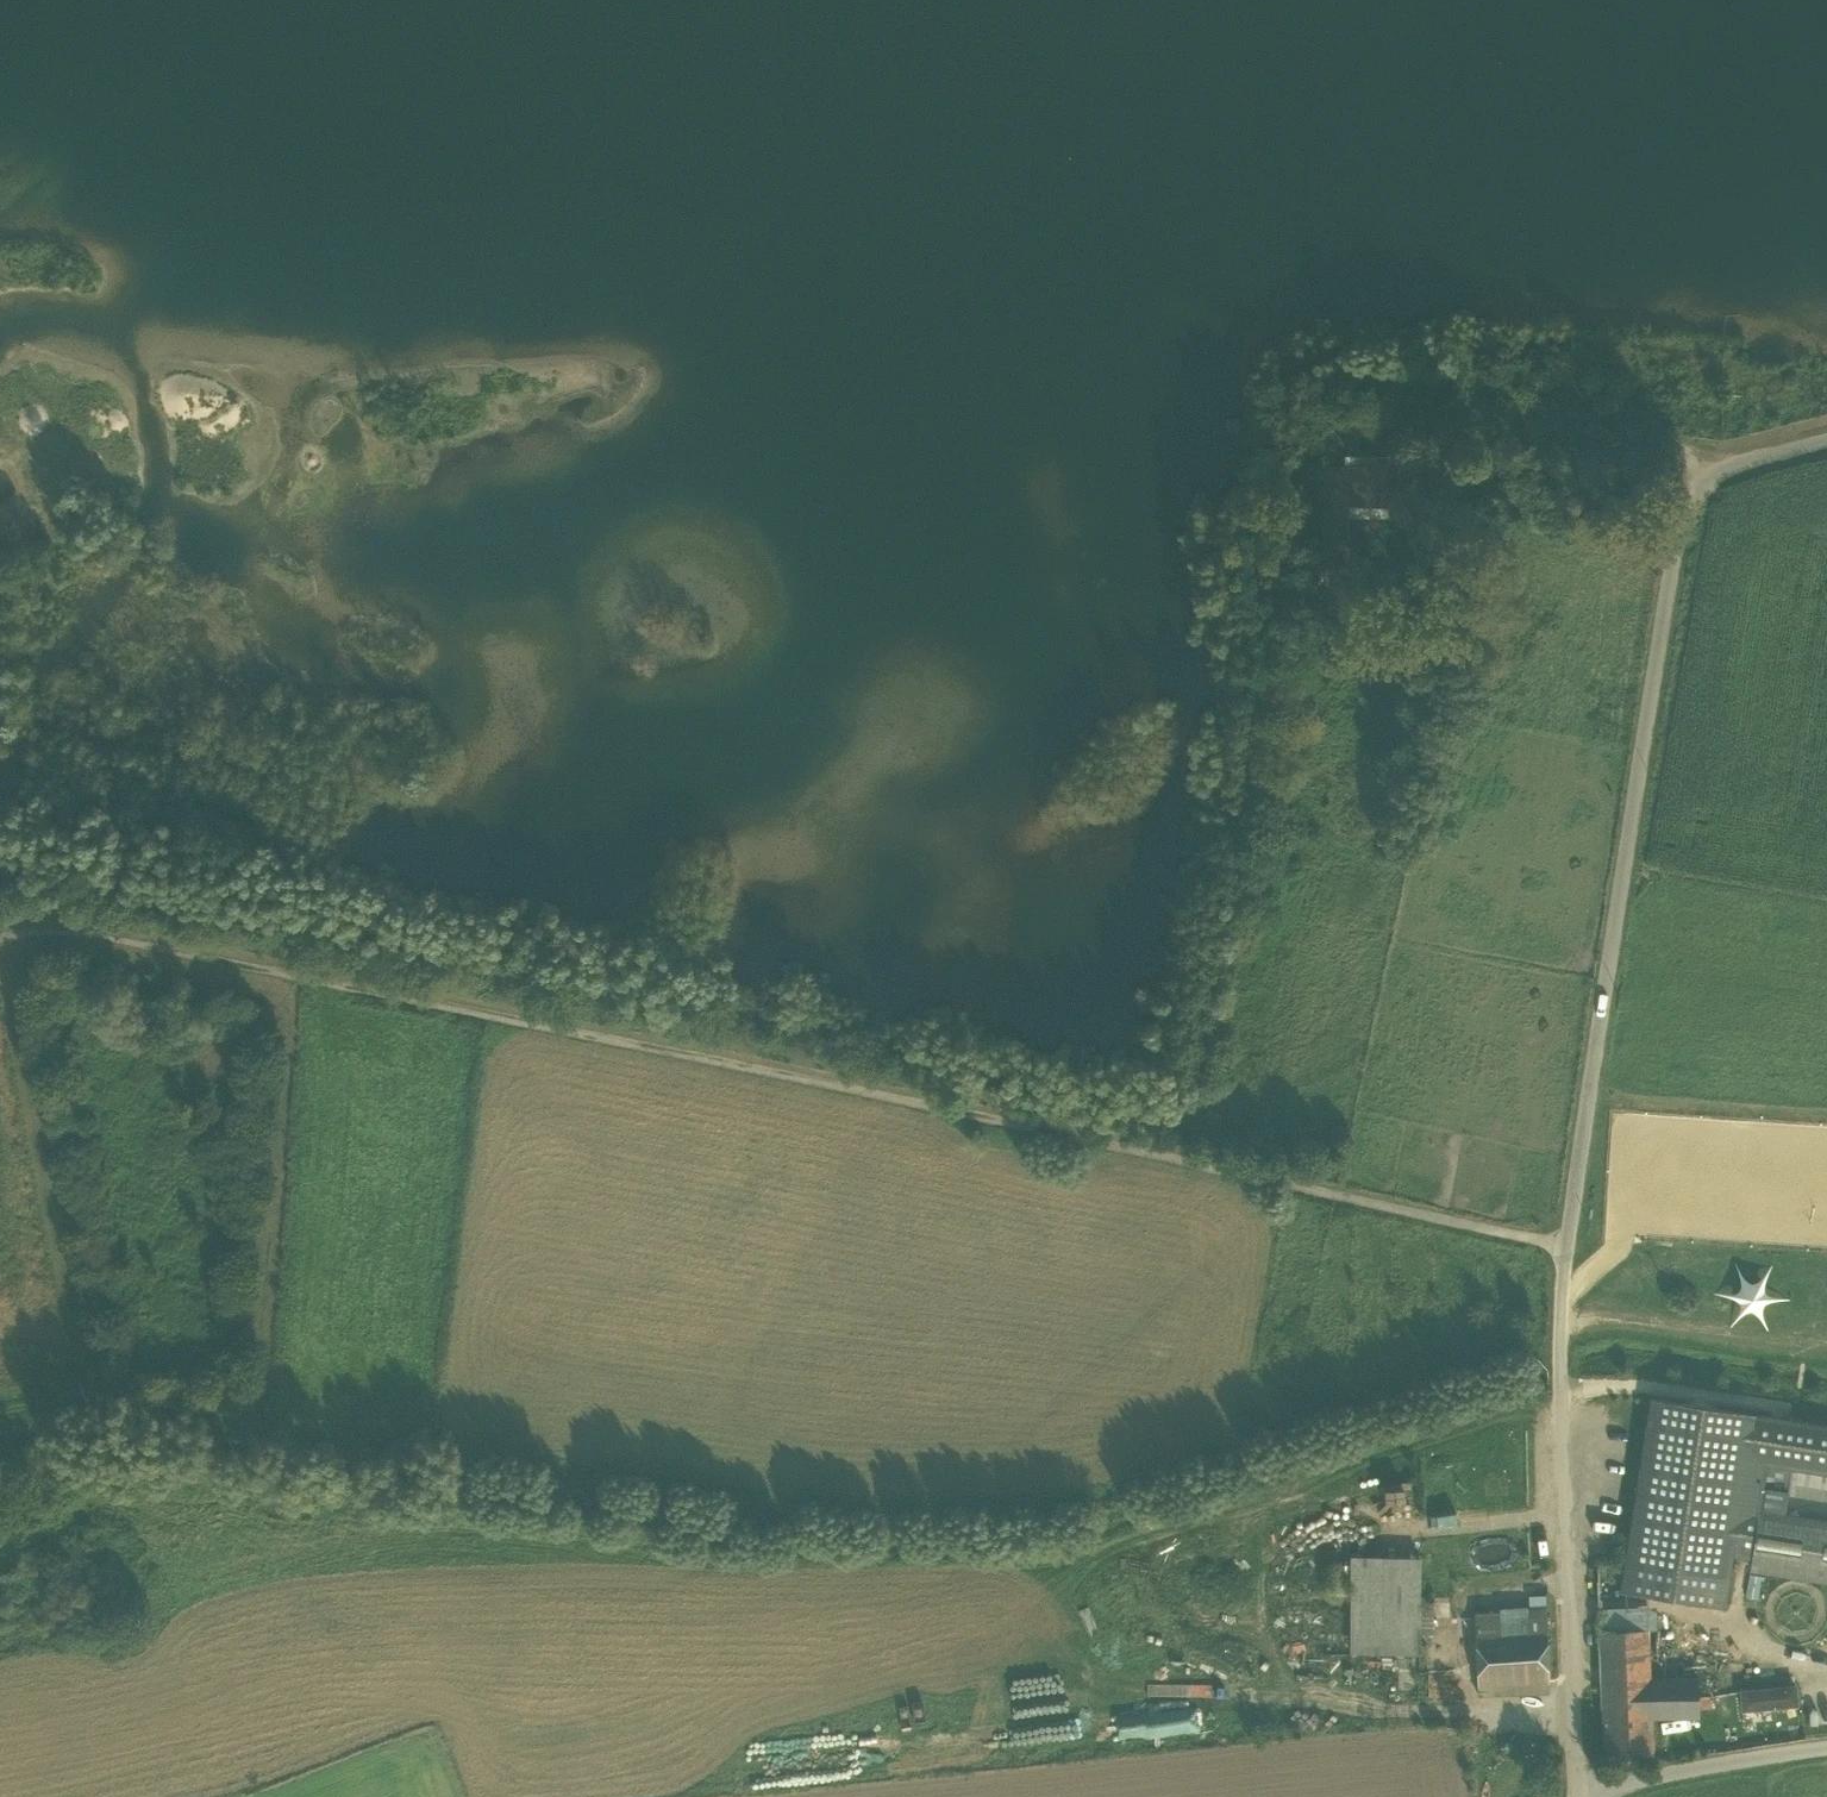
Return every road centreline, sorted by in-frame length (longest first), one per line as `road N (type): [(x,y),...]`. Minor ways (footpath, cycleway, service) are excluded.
road 1 (unclassified): [(1826,437),(1686,475),(1563,1245),(1559,1319),(1581,1786)]
road 2 (unclassified): [(1581,1786),(1826,1751)]

